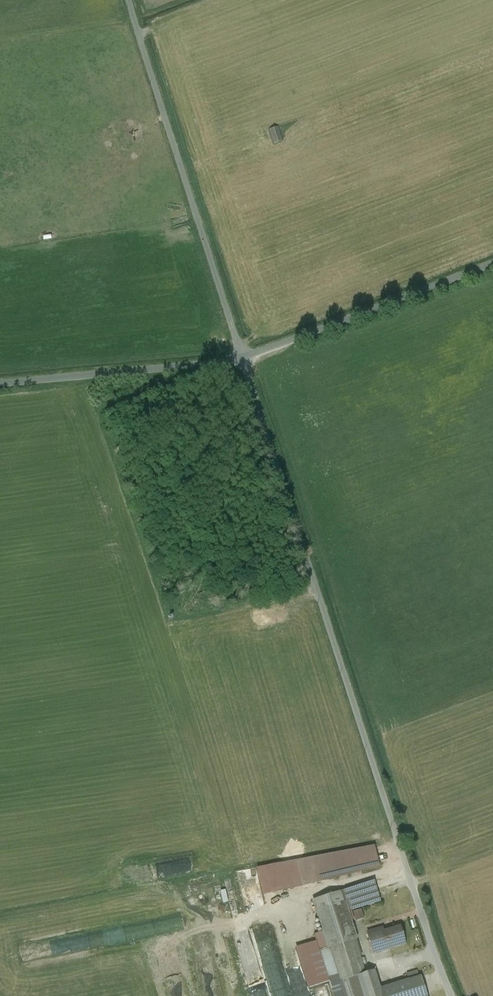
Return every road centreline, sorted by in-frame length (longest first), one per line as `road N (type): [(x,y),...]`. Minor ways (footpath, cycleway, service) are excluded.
road 1 (unclassified): [(449,995),(243,359)]
road 2 (unclassified): [(243,359),(128,0)]
road 3 (unclassified): [(243,359),(492,261)]
road 4 (unclassified): [(0,382),(243,359)]

